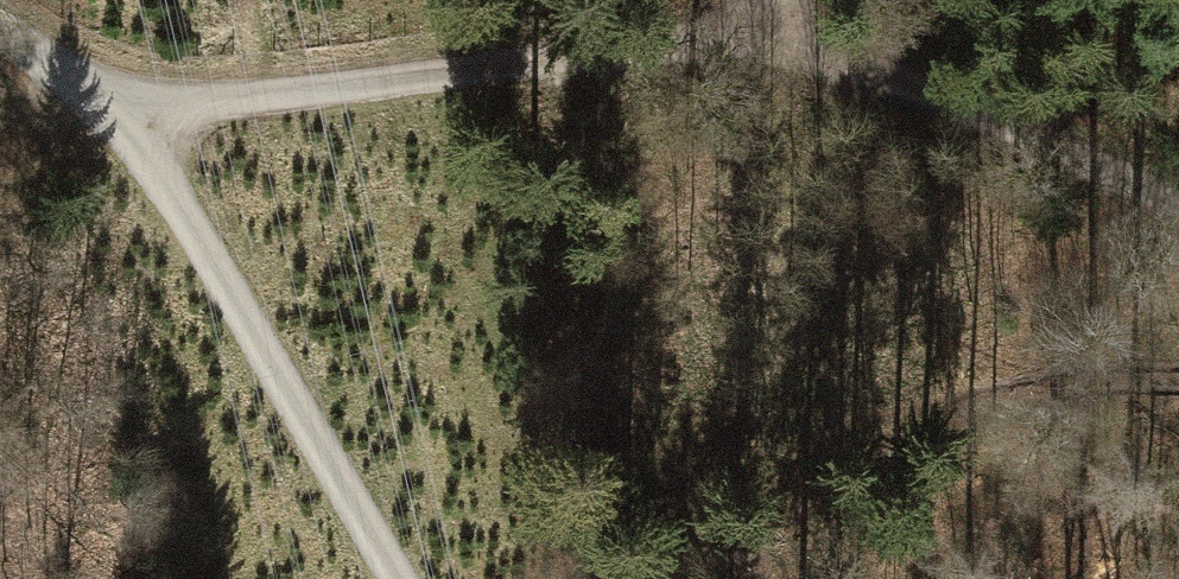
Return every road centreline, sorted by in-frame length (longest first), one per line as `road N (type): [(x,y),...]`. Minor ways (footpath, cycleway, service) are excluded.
road 1 (track): [(0,38),(98,112),(191,236),(385,578)]
road 2 (track): [(751,31),(358,94),(98,112)]
road 3 (track): [(751,31),(1133,169),(1178,193)]

